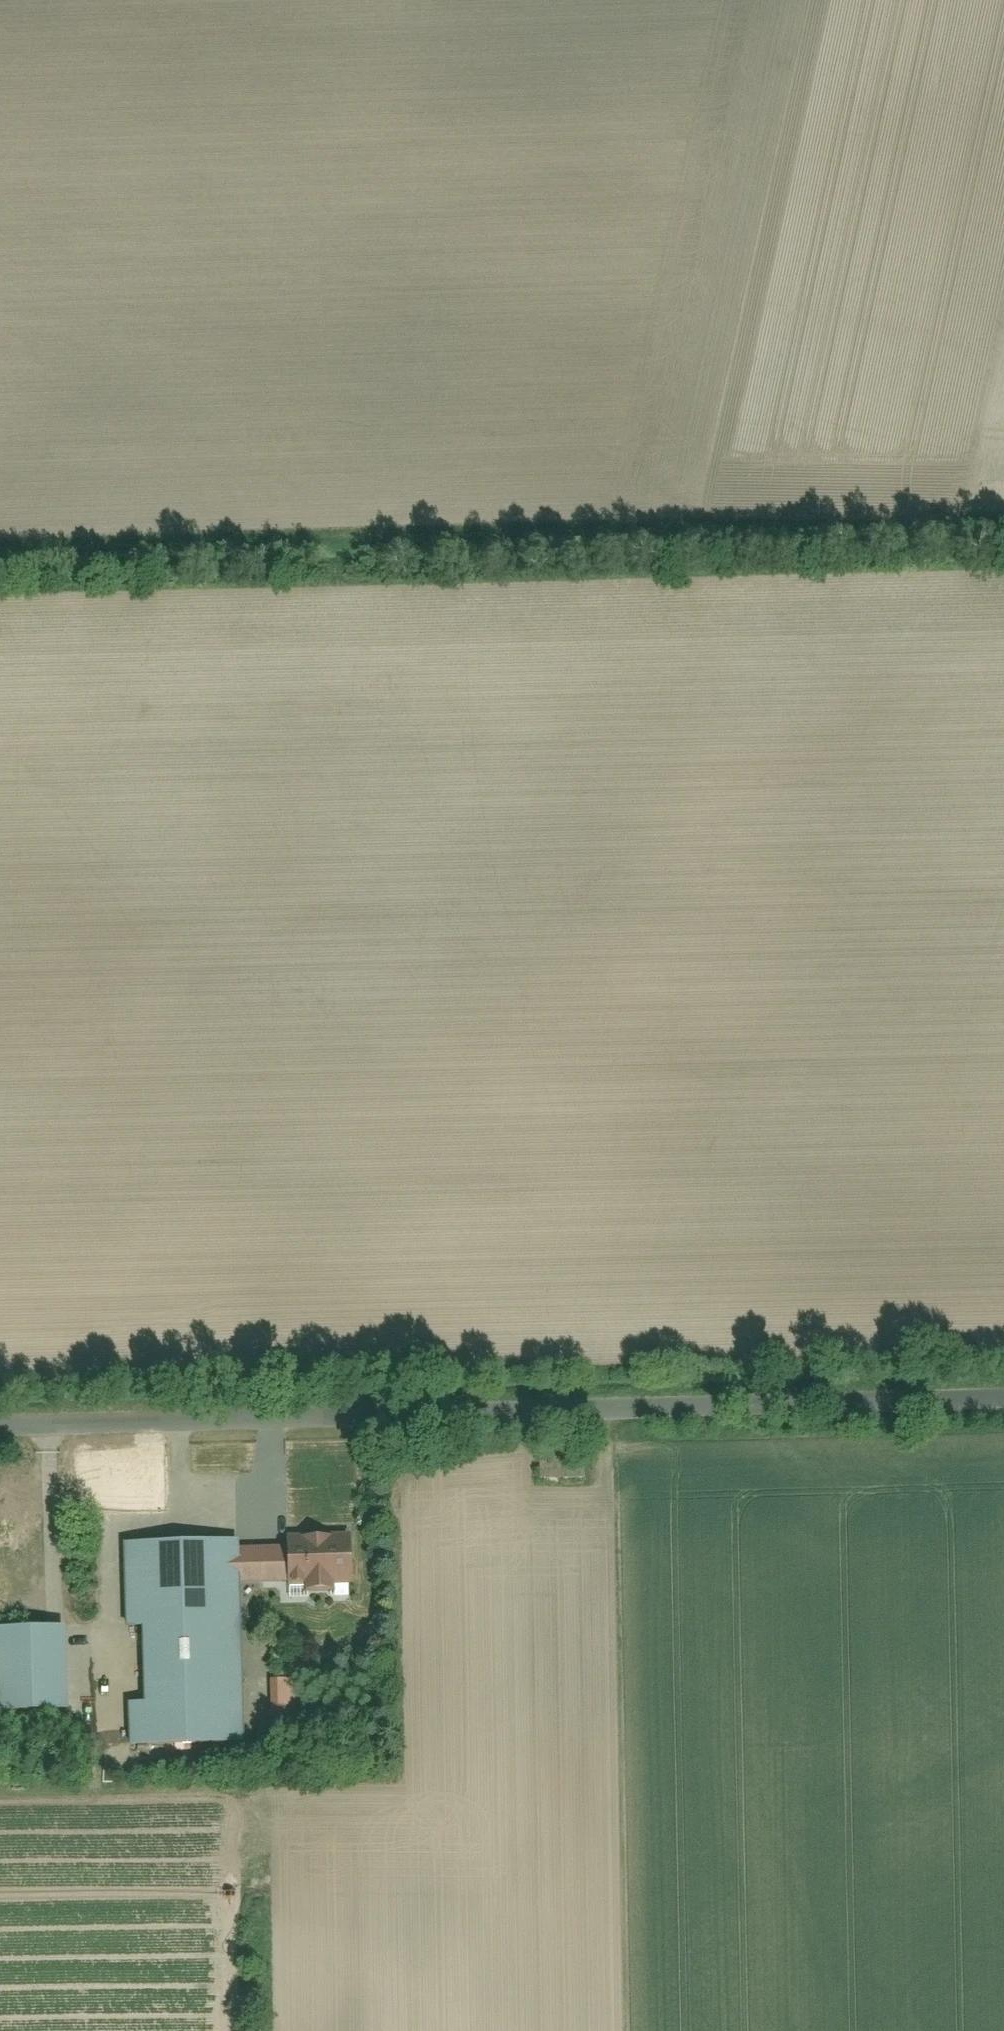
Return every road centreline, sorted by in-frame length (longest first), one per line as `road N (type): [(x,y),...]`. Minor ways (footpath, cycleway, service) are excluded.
road 1 (residential): [(1003,1400),(0,1423)]

